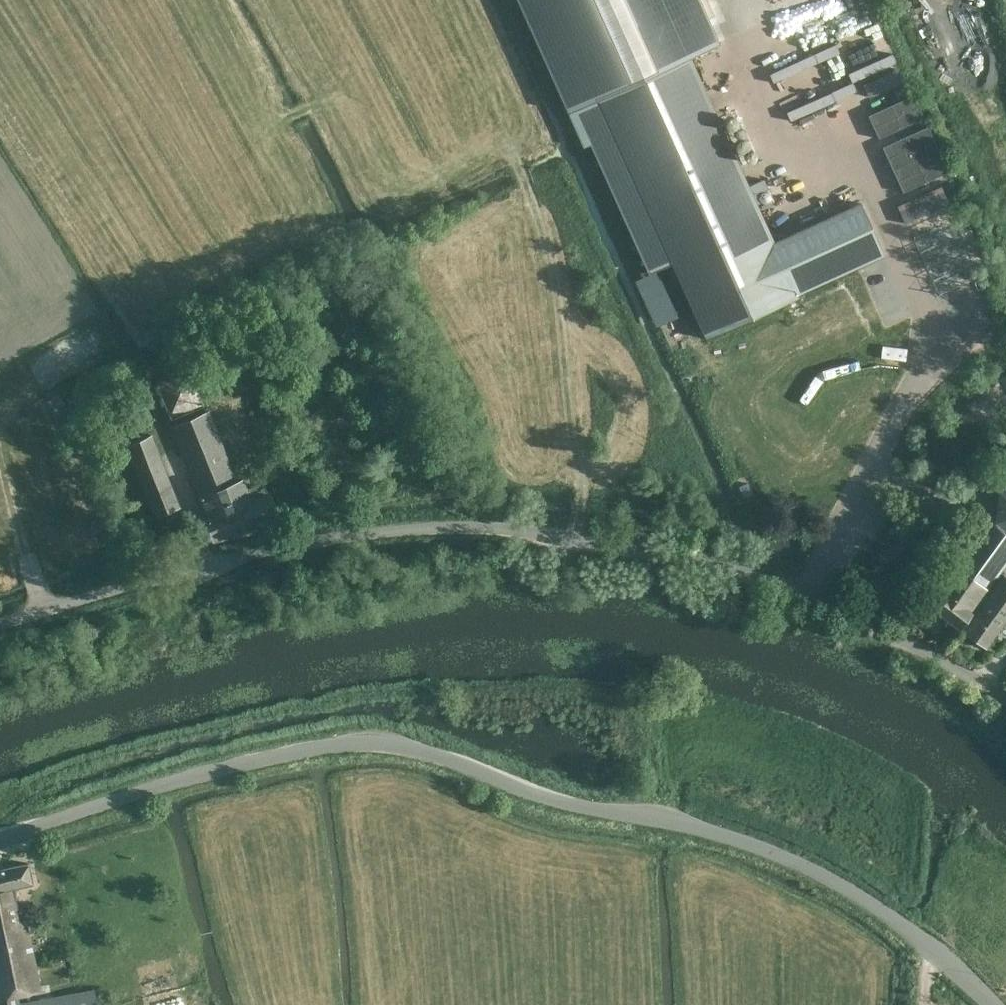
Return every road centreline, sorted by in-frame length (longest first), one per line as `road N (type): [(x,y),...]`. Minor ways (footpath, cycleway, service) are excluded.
road 1 (unclassified): [(0,839),(202,774),(320,746),(393,743),(562,801),(774,853),(850,891),(991,1004)]
road 2 (unclassified): [(1005,700),(846,610),(705,561),(473,525),(344,536),(0,626)]
road 3 (track): [(809,597),(937,349),(865,171),(728,0)]
road 4 (track): [(519,164),(559,288),(582,488),(574,541)]
road 5 (track): [(325,99),(519,164),(458,0)]
road 6 (track): [(0,448),(48,610)]
road 7 (track): [(280,121),(325,99),(280,0)]

